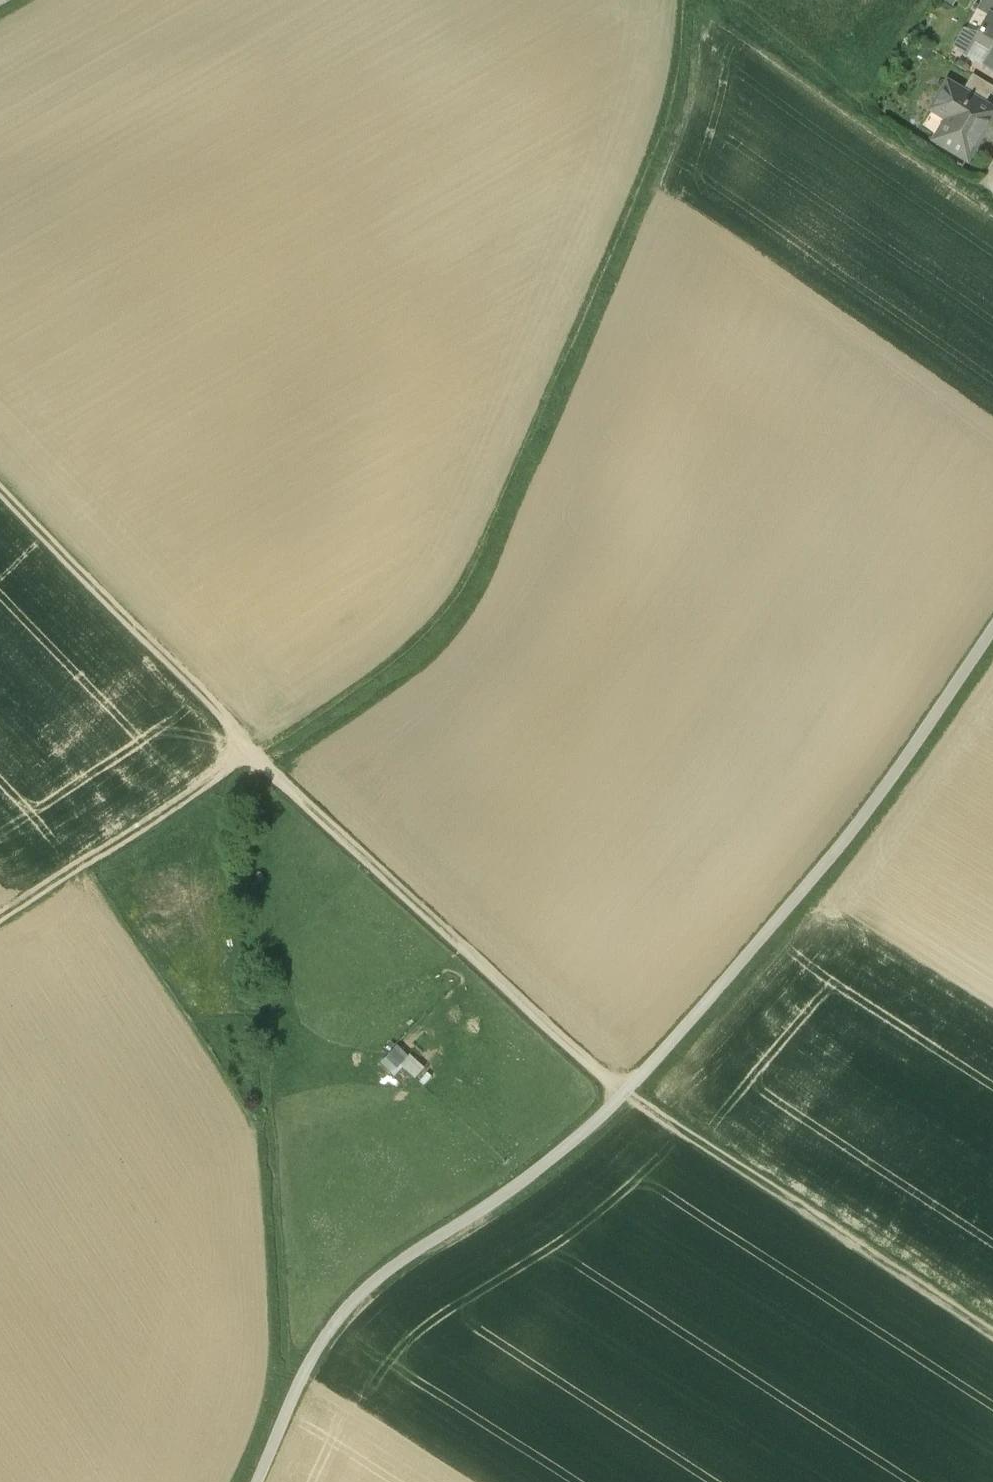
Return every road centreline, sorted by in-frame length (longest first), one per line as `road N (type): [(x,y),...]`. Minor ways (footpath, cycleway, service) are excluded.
road 1 (track): [(0,490),(248,752),(620,1095),(992,1335)]
road 2 (track): [(0,917),(410,646),(461,589),(669,95),(679,0)]
road 3 (track): [(258,1481),(325,1335),(377,1280),(566,1150),(620,1095),(876,823),(992,649)]

